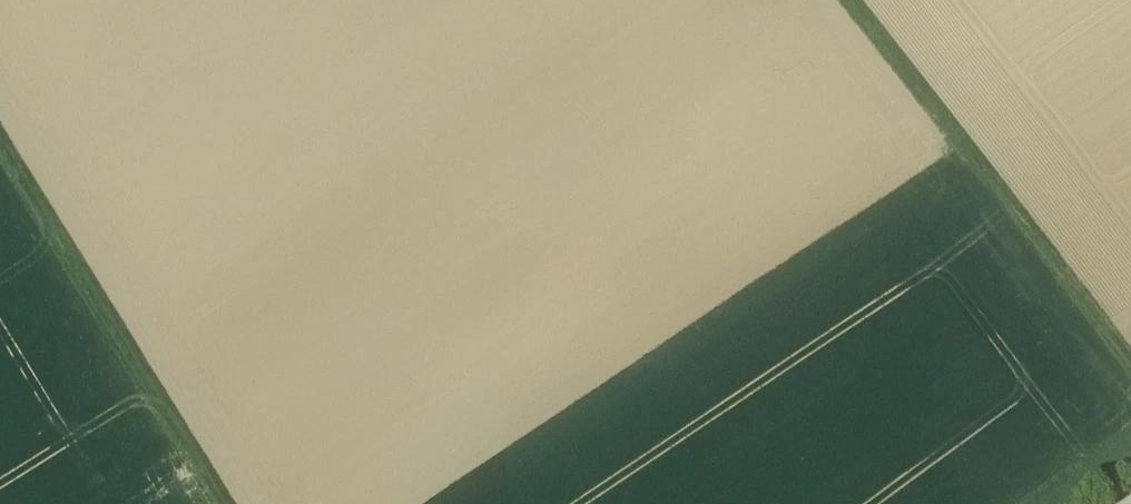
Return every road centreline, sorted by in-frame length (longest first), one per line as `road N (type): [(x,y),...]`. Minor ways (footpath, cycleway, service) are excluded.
road 1 (track): [(1130,364),(850,0)]
road 2 (track): [(0,146),(217,503)]

